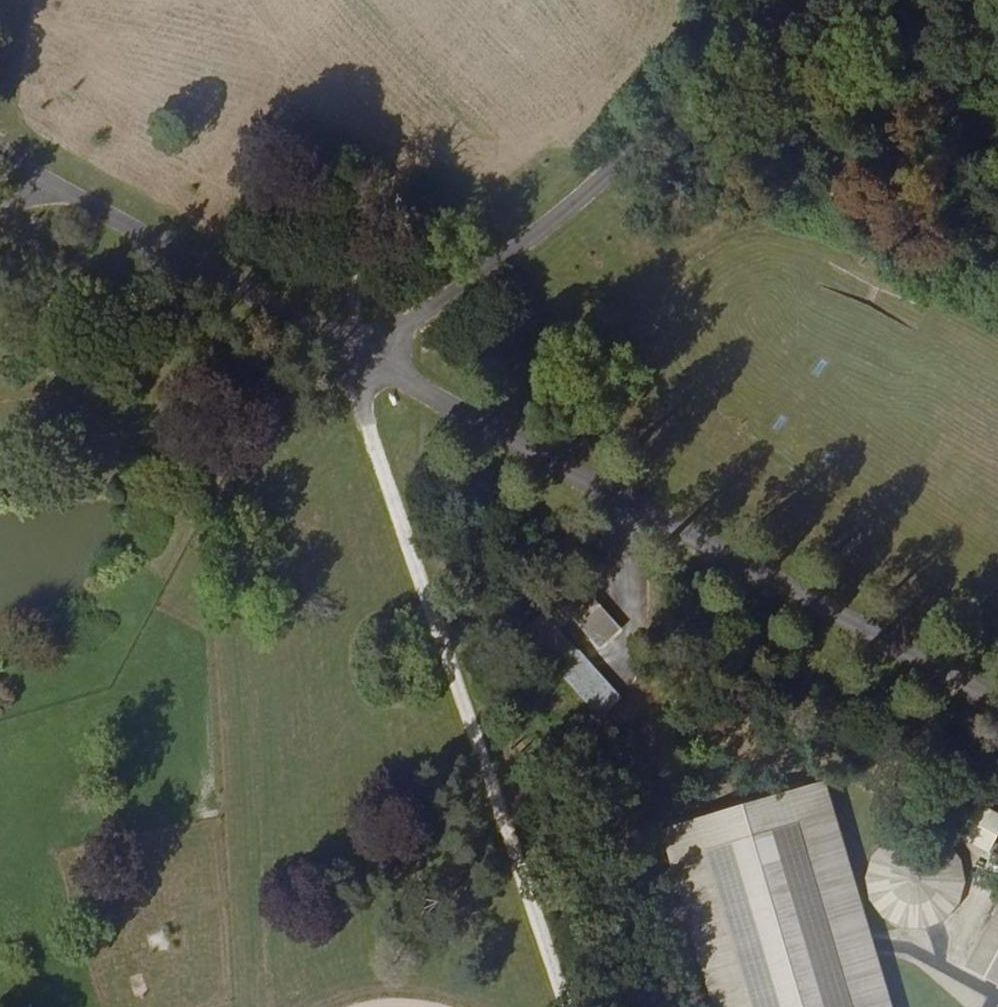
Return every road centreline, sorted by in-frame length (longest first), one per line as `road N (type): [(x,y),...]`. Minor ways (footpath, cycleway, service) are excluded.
road 1 (track): [(997,705),(344,345)]
road 2 (track): [(344,345),(567,1006)]
road 3 (track): [(370,359),(633,152),(778,0)]
road 4 (track): [(344,345),(0,153)]

